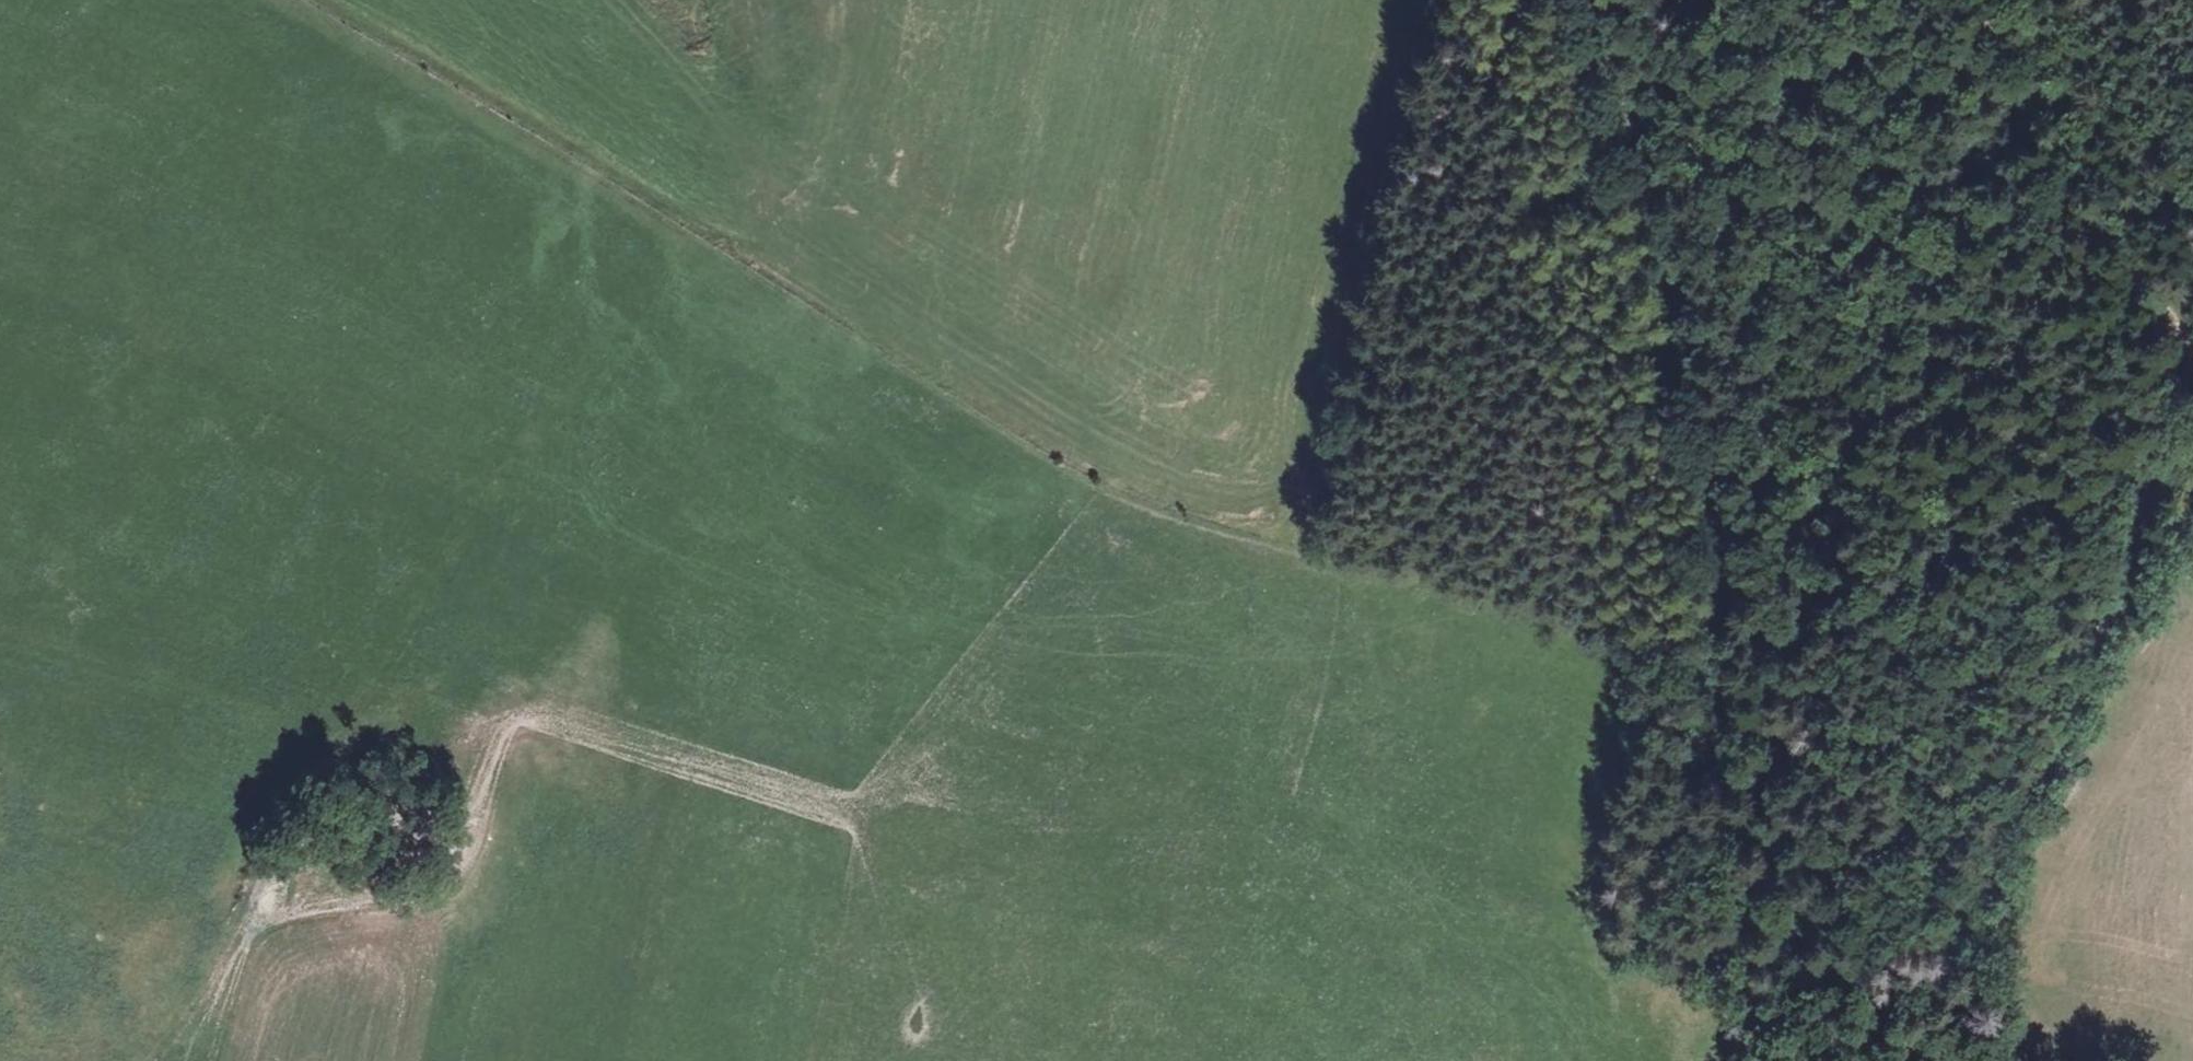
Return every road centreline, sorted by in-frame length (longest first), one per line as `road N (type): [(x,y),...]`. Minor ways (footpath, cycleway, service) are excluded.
road 1 (track): [(2192,344),(2119,221),(2052,0)]

